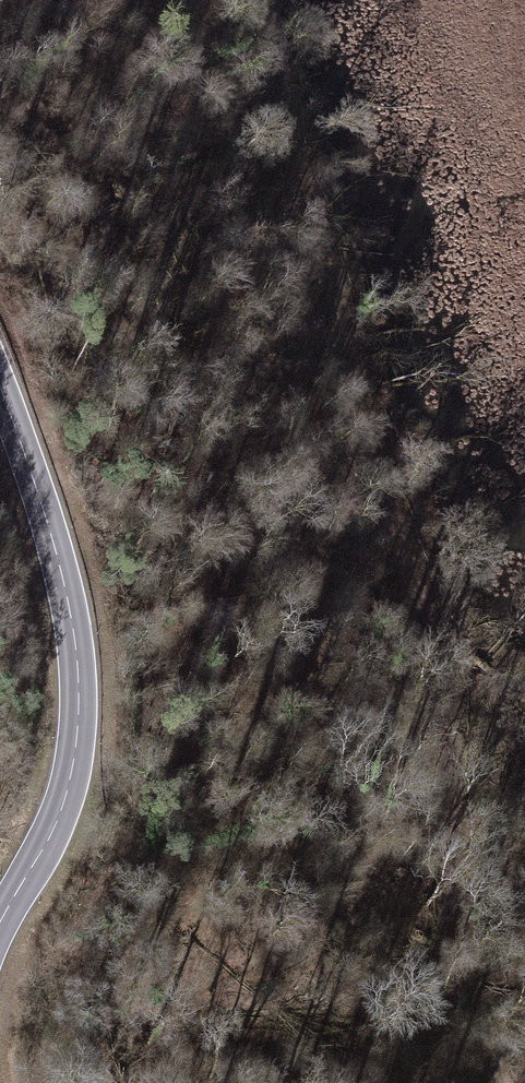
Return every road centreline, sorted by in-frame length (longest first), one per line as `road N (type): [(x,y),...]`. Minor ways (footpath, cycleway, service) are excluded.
road 1 (track): [(255,0),(432,656),(457,890),(498,1082)]
road 2 (secondary): [(0,381),(68,594),(78,687),(64,799),(0,923)]

